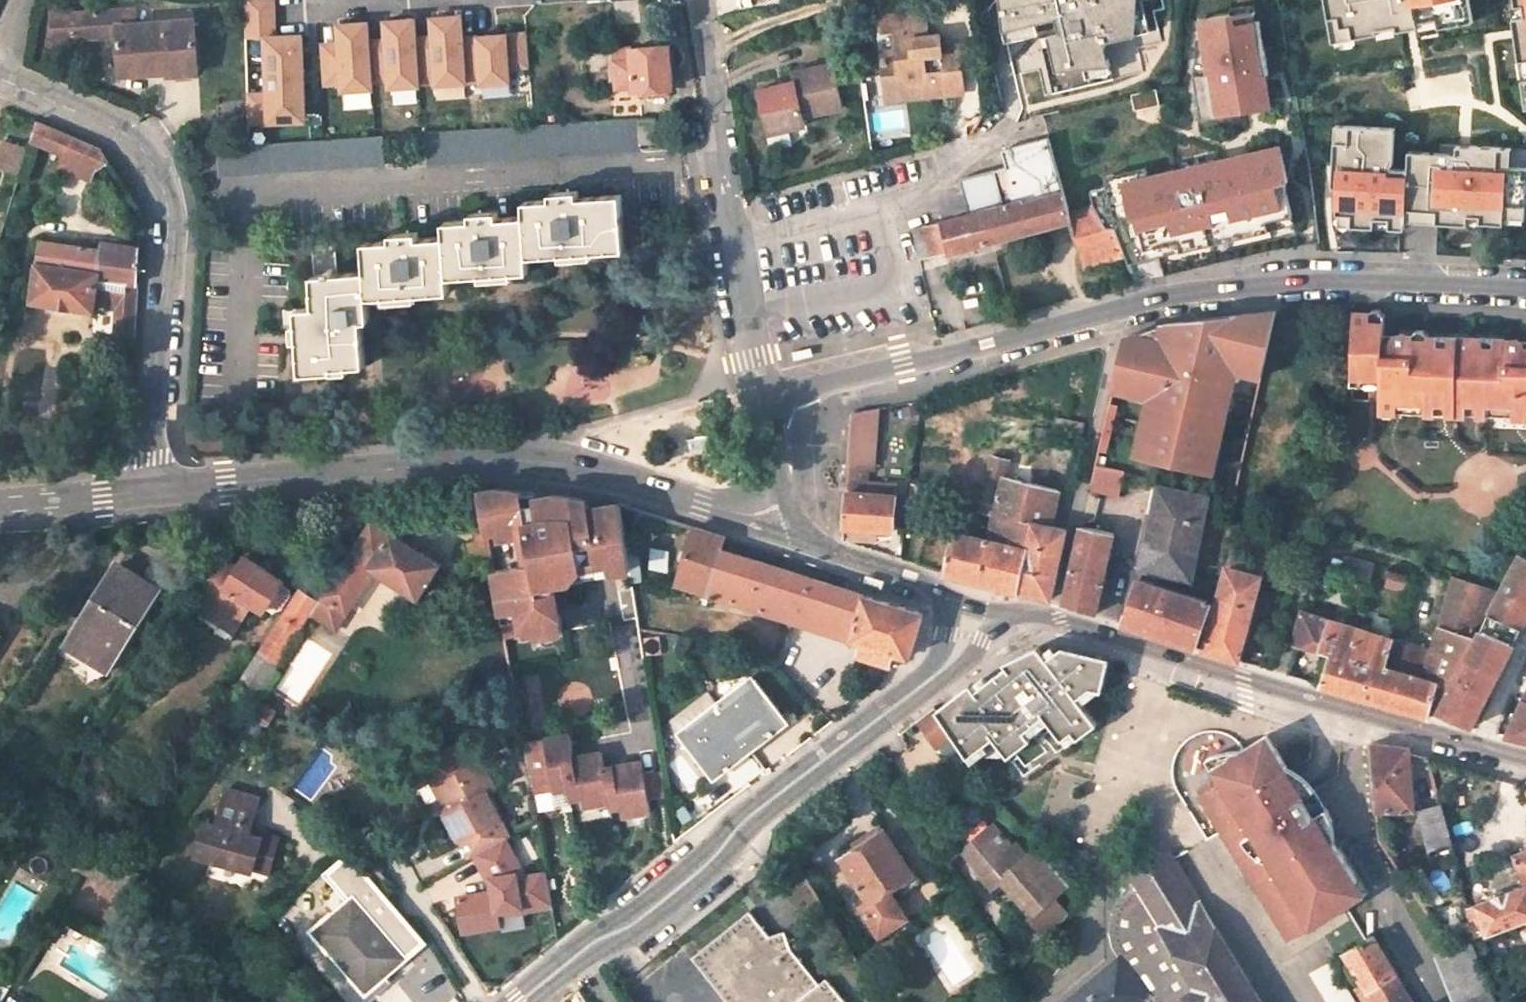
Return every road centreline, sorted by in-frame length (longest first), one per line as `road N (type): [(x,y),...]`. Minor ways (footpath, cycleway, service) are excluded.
road 1 (tertiary): [(1525,288),(1286,279),(1168,295),(806,386),(785,408)]
road 2 (unclassified): [(150,489),(521,458),(589,468),(743,512),(794,500)]
road 3 (tertiary): [(515,1001),(588,942),(630,924),(708,861),(737,824),(936,668),(976,609)]
road 4 (unclassified): [(150,489),(169,209),(156,170),(122,131),(0,76)]
road 5 (residential): [(785,408),(760,387),(753,359),(699,0)]
road 6 (tertiary): [(976,609),(1034,615),(1353,712)]
road 7 (residential): [(1434,1001),(1385,924),(1380,886),(1349,824),(1353,712)]
road 8 (tertiary): [(794,500),(833,543),(976,609)]
road 9 (tertiary): [(1353,712),(1525,759)]
road 10 (unclassified): [(0,503),(150,489)]

